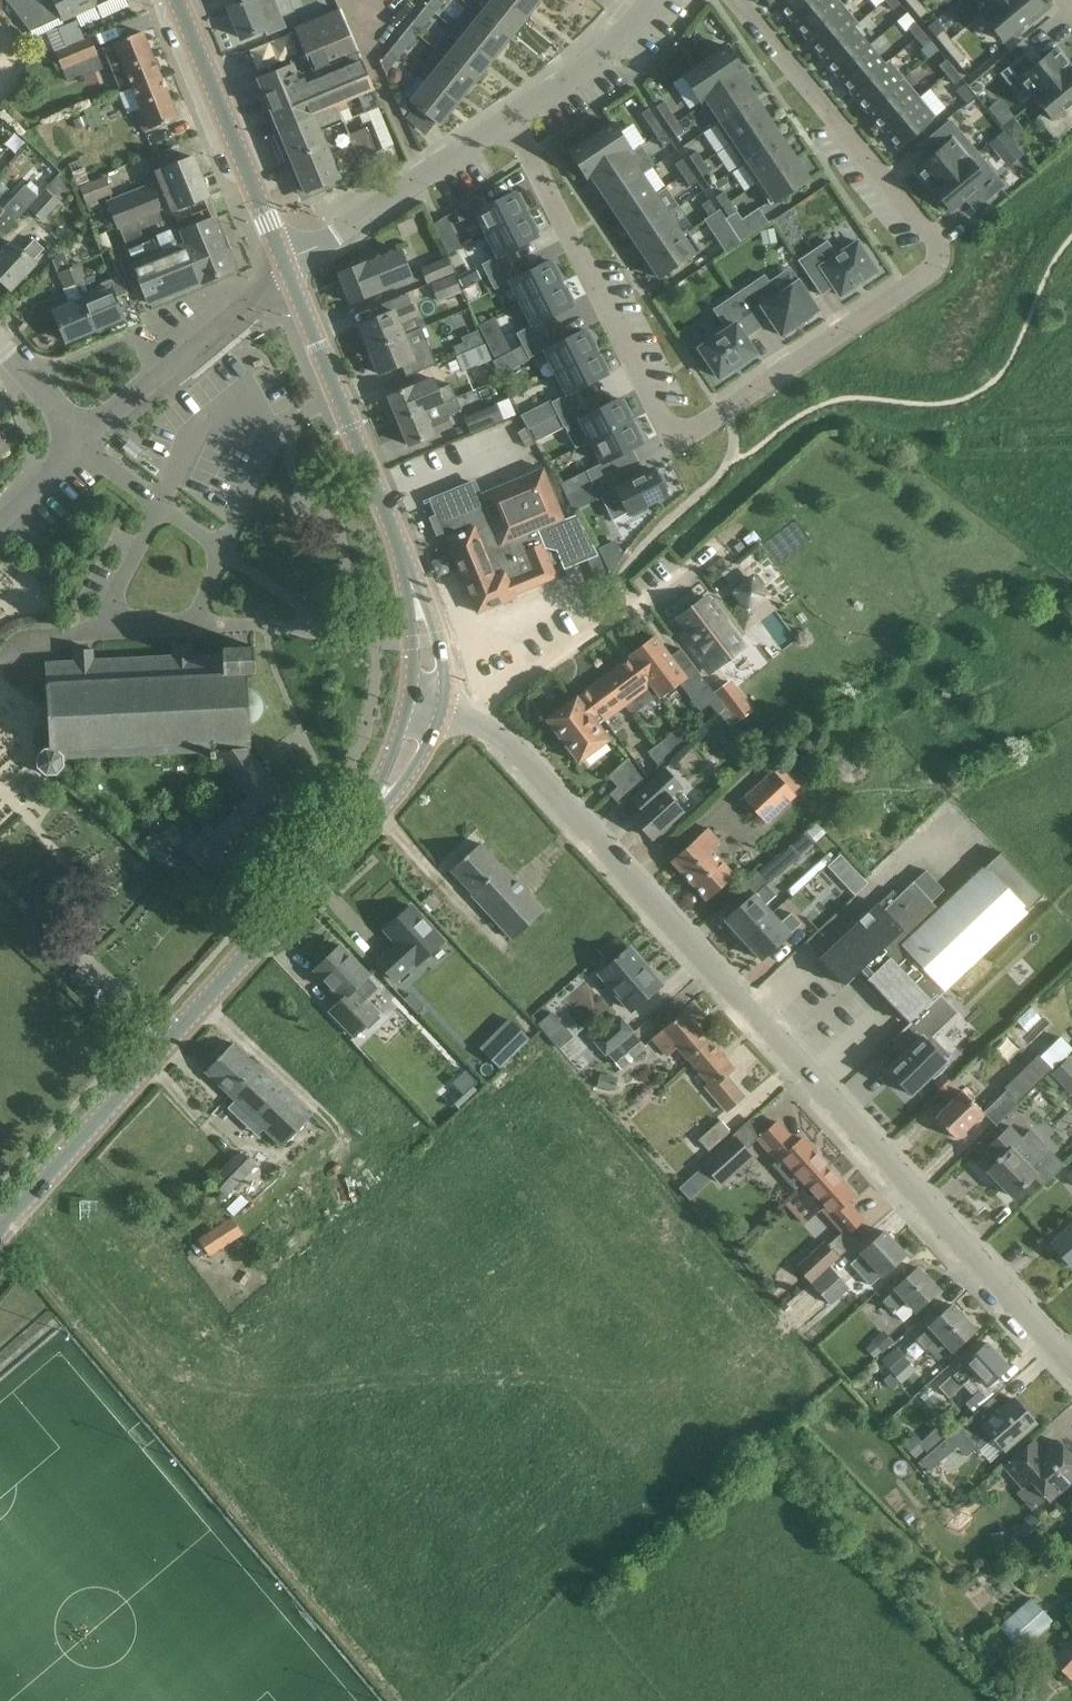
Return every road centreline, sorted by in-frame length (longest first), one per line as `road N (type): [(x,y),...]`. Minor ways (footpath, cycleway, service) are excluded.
road 1 (residential): [(510,121),(676,439),(929,278),(939,262),(937,242),(738,0)]
road 2 (unclassified): [(1071,1370),(475,720)]
road 3 (secondary): [(0,1228),(353,837)]
road 4 (secondary): [(408,566),(288,270)]
road 5 (secondary): [(288,270),(175,0)]
road 6 (residential): [(81,442),(288,270)]
road 7 (residential): [(475,720),(633,606)]
road 8 (residential): [(422,174),(347,0)]
road 9 (residential): [(510,121),(608,48),(651,0)]
road 10 (residential): [(227,551),(195,624),(107,625)]
road 11 (residential): [(288,270),(422,174)]
road 12 (secondary): [(353,837),(401,786),(443,706)]
road 13 (secondary): [(410,699),(353,837)]
road 14 (secondary): [(443,706),(438,639),(408,566)]
road 15 (residential): [(107,625),(160,502)]
road 16 (secondary): [(408,566),(410,699)]
road 17 (residential): [(81,442),(0,342)]

